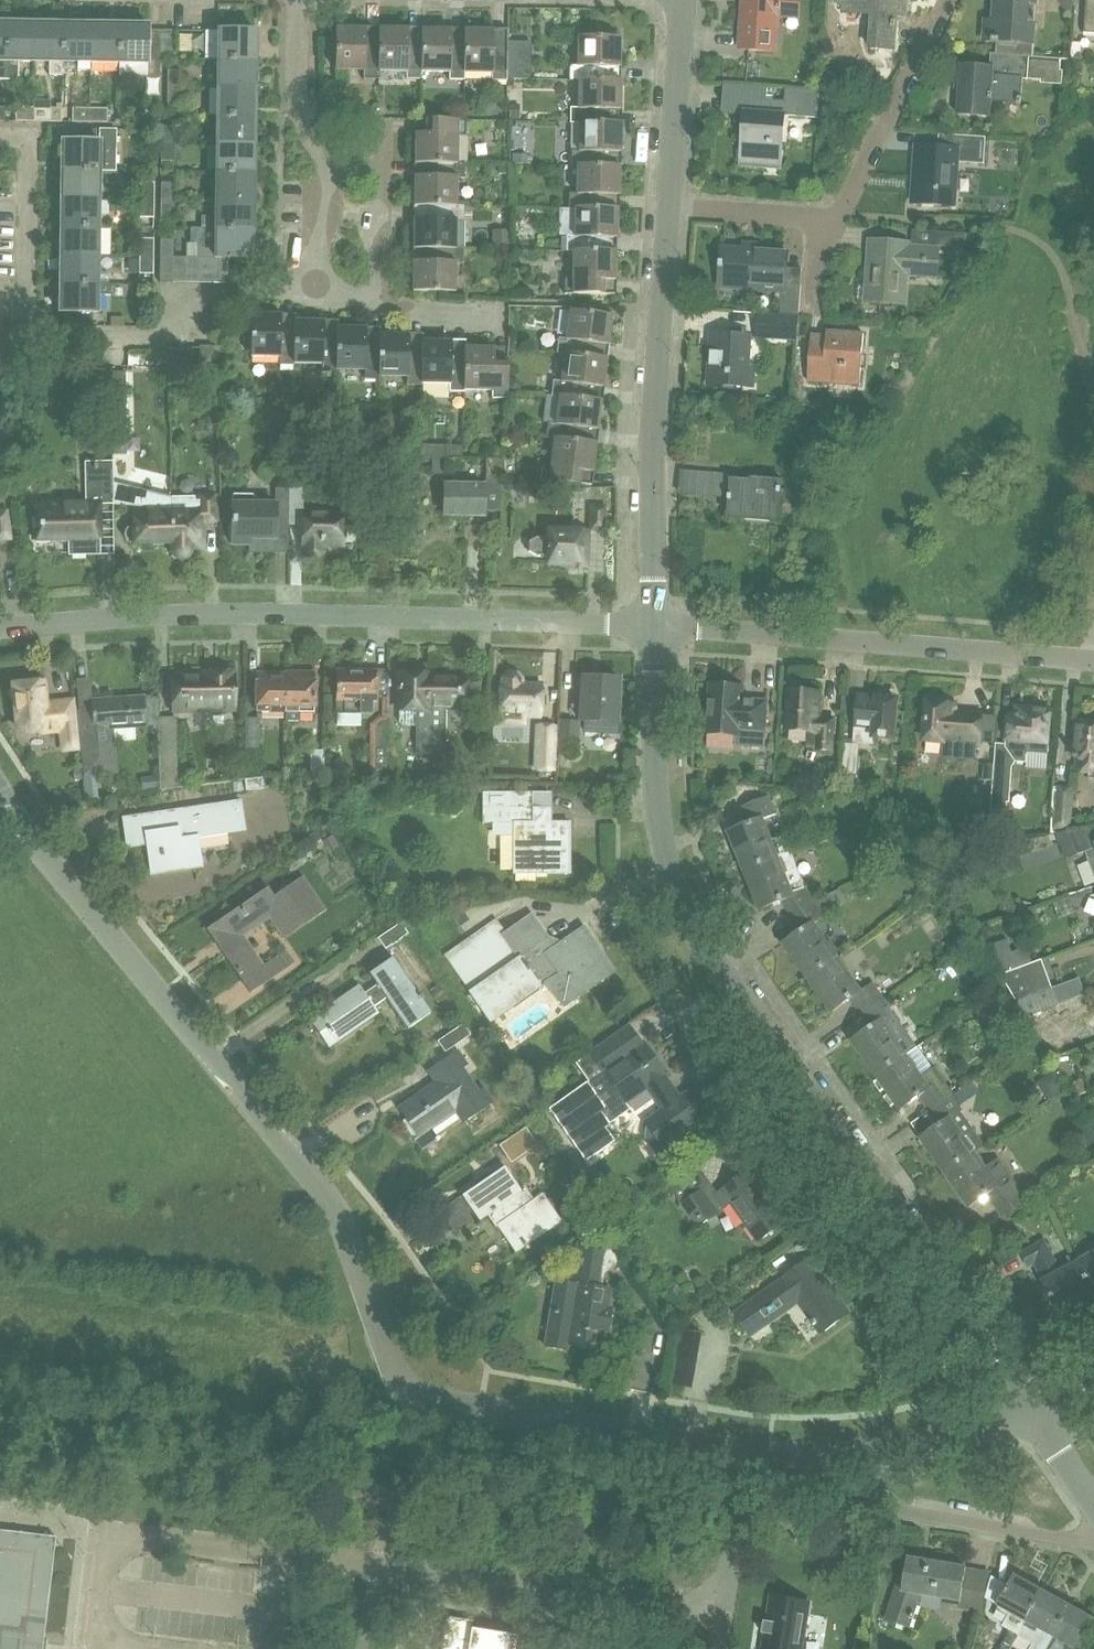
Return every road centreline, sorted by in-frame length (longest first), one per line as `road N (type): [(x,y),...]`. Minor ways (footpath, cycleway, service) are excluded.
road 1 (residential): [(750,1453),(414,1396),(395,1371),(343,1226),(303,1165),(152,992),(18,820)]
road 2 (residential): [(1037,1412),(687,915),(659,818),(653,627)]
road 3 (residential): [(0,630),(256,615),(653,627)]
road 4 (residential): [(1088,661),(653,627)]
road 5 (residential): [(653,627),(651,491),(668,208)]
road 6 (unclassified): [(719,1614),(377,1566)]
road 7 (unclassified): [(1093,1534),(1069,1539),(900,1510),(885,1501),(873,1456)]
road 8 (residential): [(820,220),(842,210),(945,0)]
road 9 (residential): [(381,306),(291,298),(292,280),(320,247),(330,165)]
road 10 (residential): [(668,208),(685,0)]
road 11 (residential): [(0,296),(22,296),(26,139),(0,139)]
road 12 (residential): [(330,165),(386,164),(381,306)]
road 13 (residential): [(330,165),(294,103),(293,0)]
road 14 (residential): [(873,1456),(942,1445),(1037,1412)]
road 15 (unclassified): [(719,1614),(750,1453)]
road 16 (residential): [(668,208),(820,220)]
road 17 (residential): [(750,1453),(873,1456)]

